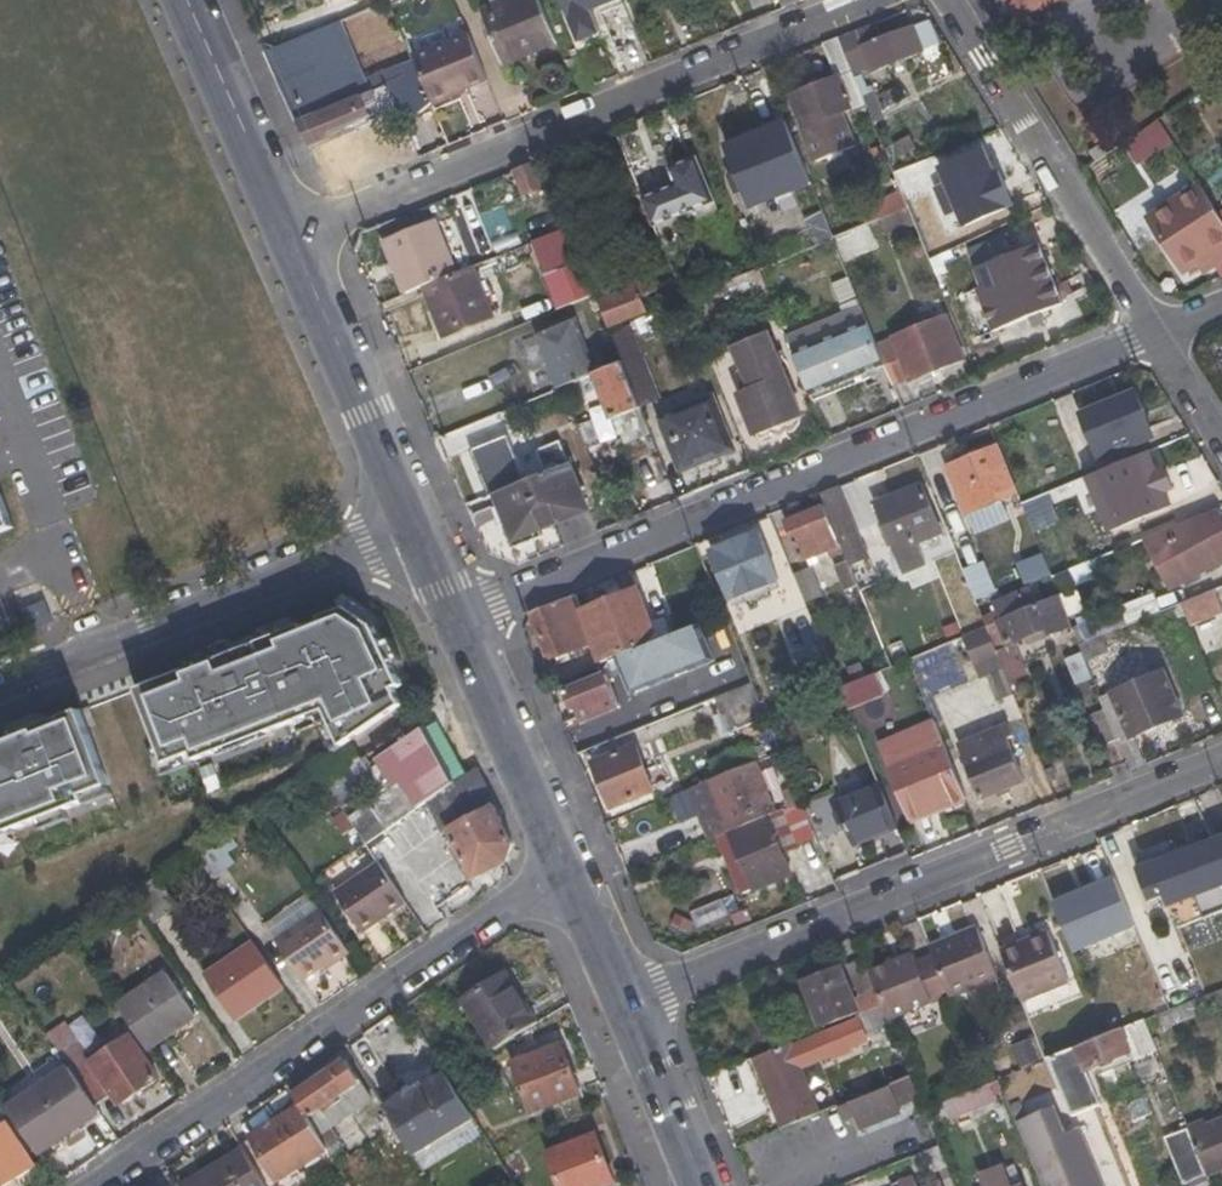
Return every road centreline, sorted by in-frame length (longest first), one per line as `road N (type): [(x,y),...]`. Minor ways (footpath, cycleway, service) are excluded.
road 1 (residential): [(454,613),(1148,331)]
road 2 (residential): [(630,1008),(1221,760)]
road 3 (residential): [(293,239),(858,0)]
road 4 (residential): [(567,867),(100,1185)]
road 5 (residential): [(0,680),(411,513)]
road 6 (residential): [(947,0),(1148,331)]
road 7 (tertiary): [(293,239),(411,513)]
road 8 (tertiary): [(454,613),(567,867)]
road 9 (tertiary): [(187,0),(293,239)]
road 10 (tertiary): [(630,1008),(703,1185)]
road 11 (tertiary): [(567,867),(630,1008)]
road 12 (residential): [(1148,331),(1221,449)]

